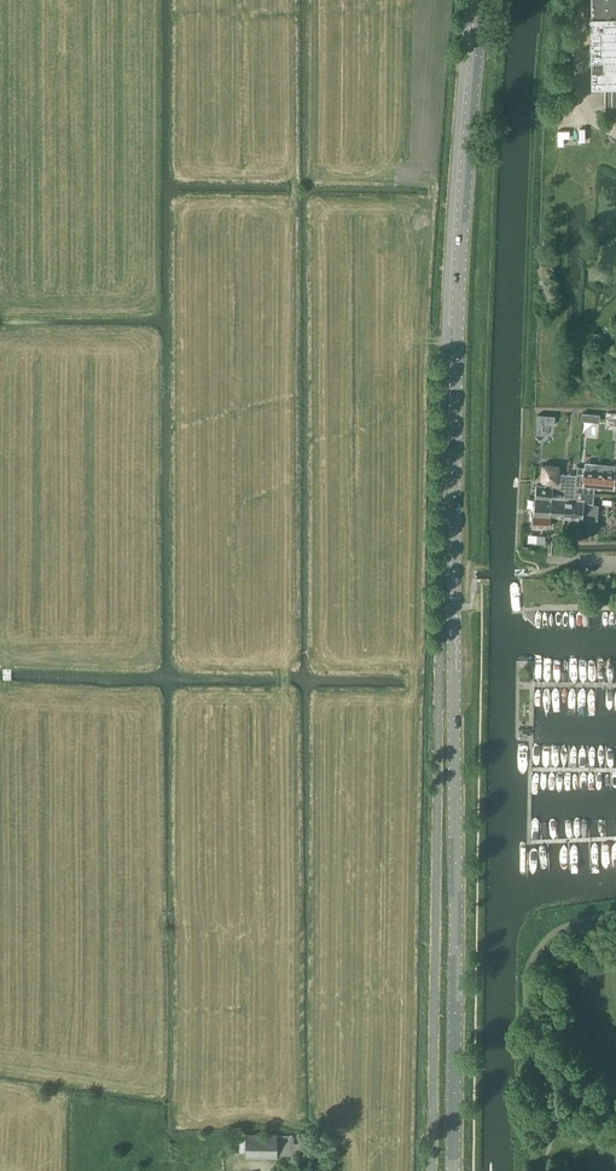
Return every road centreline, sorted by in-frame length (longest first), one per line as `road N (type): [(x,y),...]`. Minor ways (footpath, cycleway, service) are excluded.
road 1 (tertiary): [(453,1170),(459,268),(481,0)]

